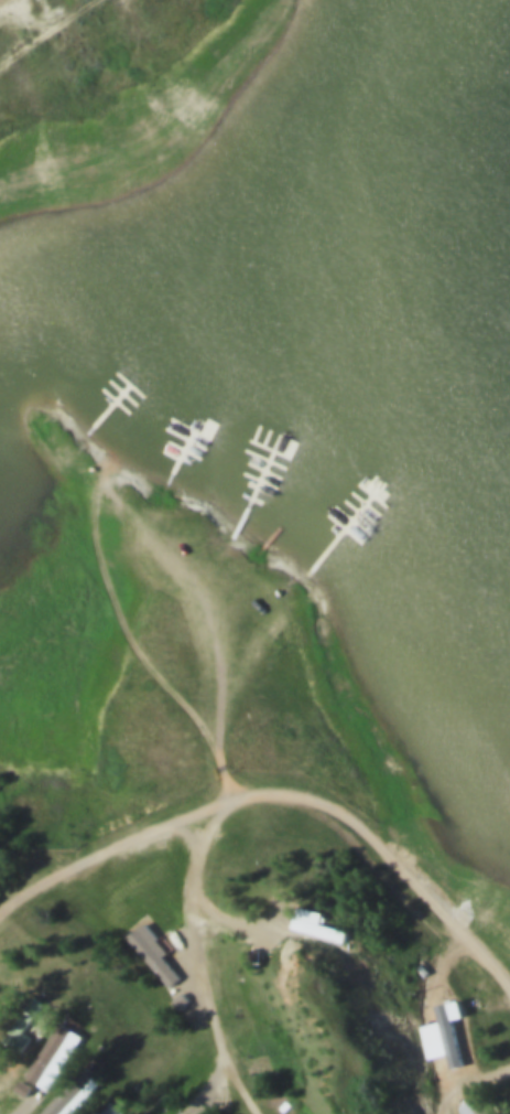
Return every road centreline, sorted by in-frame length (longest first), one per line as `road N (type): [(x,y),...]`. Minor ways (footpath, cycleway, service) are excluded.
road 1 (track): [(239,804),(207,735),(128,633),(104,569),(97,512),(130,438),(300,200),(348,71),(387,0)]
road 2 (residential): [(509,985),(354,822),(291,800),(239,804),(200,875),(203,950),(230,1070),(258,1113)]
road 3 (track): [(306,0),(220,147),(0,345)]
road 4 (track): [(509,670),(339,714),(272,719),(214,746)]
road 5 (track): [(0,764),(52,790),(120,806),(215,813),(239,804)]
road 6 (track): [(0,408),(90,554),(99,551)]

